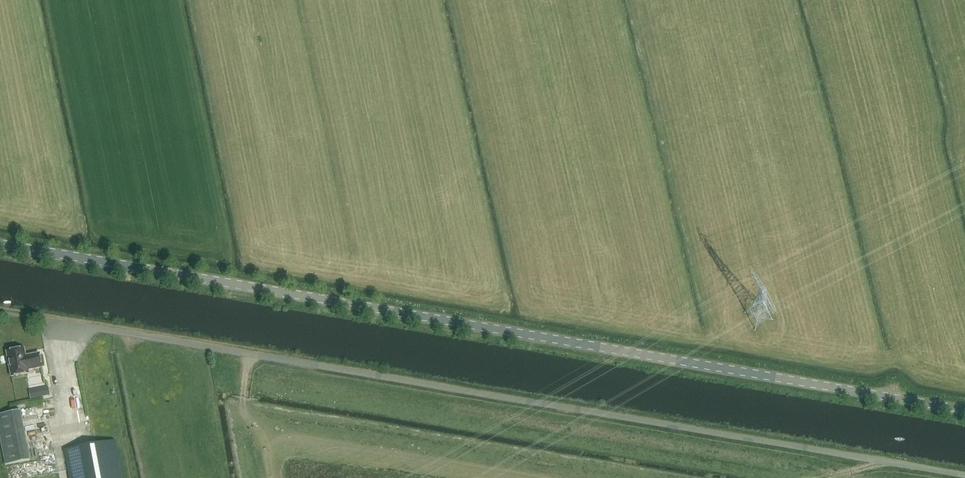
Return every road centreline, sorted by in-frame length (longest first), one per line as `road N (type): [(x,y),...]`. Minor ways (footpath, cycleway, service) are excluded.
road 1 (tertiary): [(964,411),(0,244)]
road 2 (unclassified): [(964,473),(57,321)]

